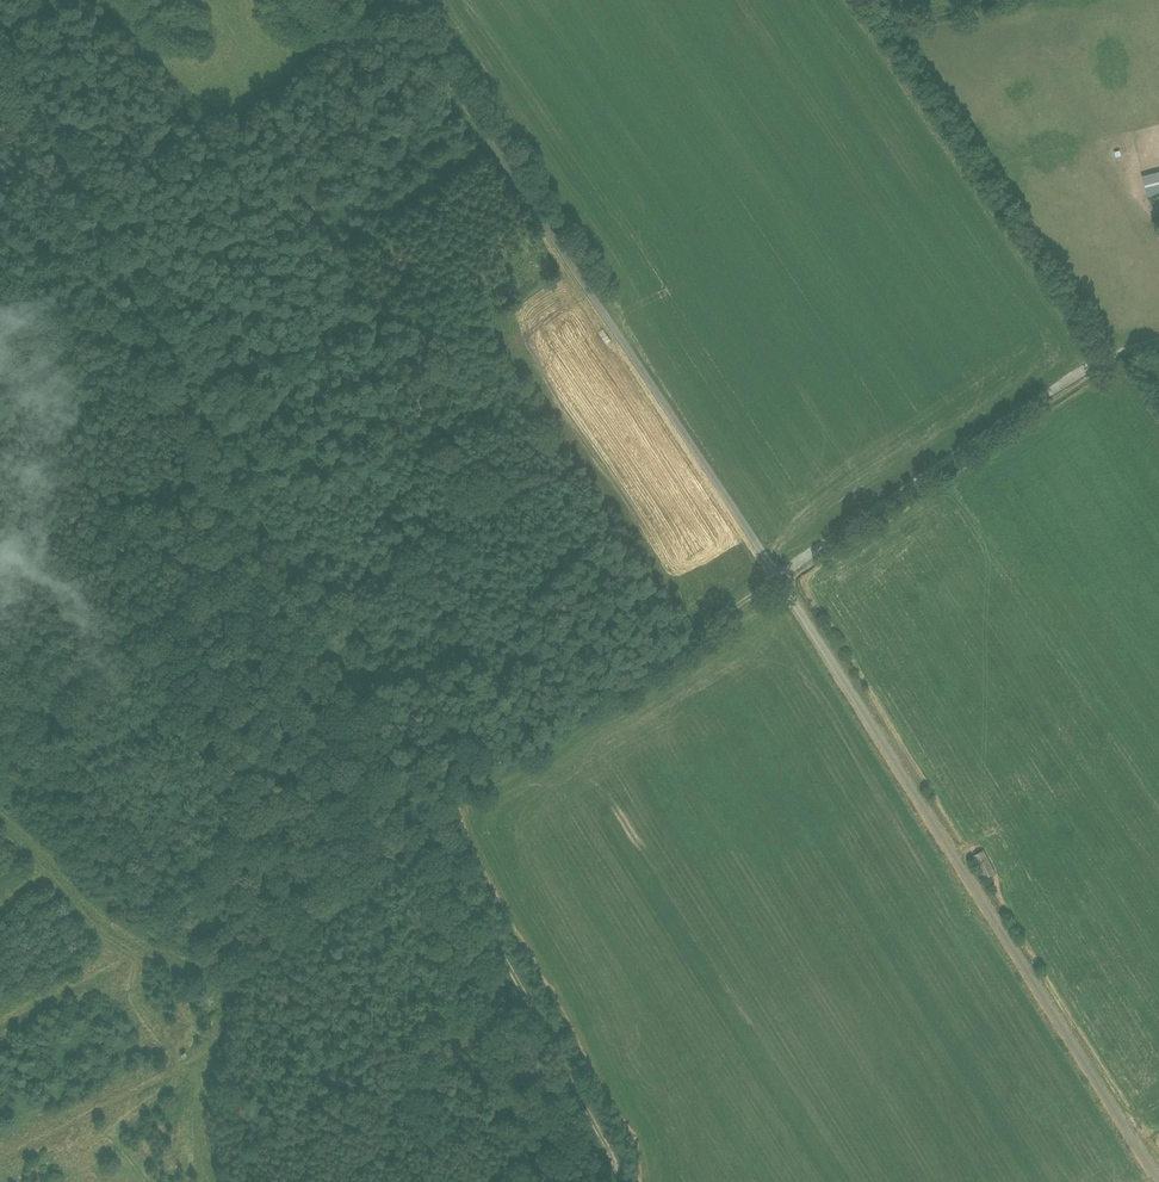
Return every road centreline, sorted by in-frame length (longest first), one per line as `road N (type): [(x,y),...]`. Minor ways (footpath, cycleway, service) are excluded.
road 1 (unclassified): [(1158,1176),(782,576)]
road 2 (track): [(782,576),(389,0)]
road 3 (track): [(782,576),(1101,358)]

